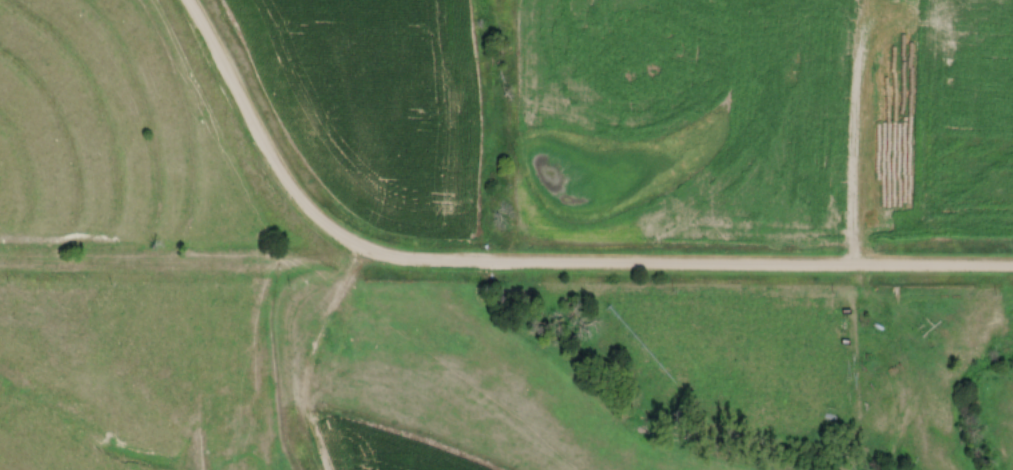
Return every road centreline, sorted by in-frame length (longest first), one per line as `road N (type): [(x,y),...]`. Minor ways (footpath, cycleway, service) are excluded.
road 1 (residential): [(1012,265),(532,266),(379,256),(334,230),(299,193),(191,0)]

